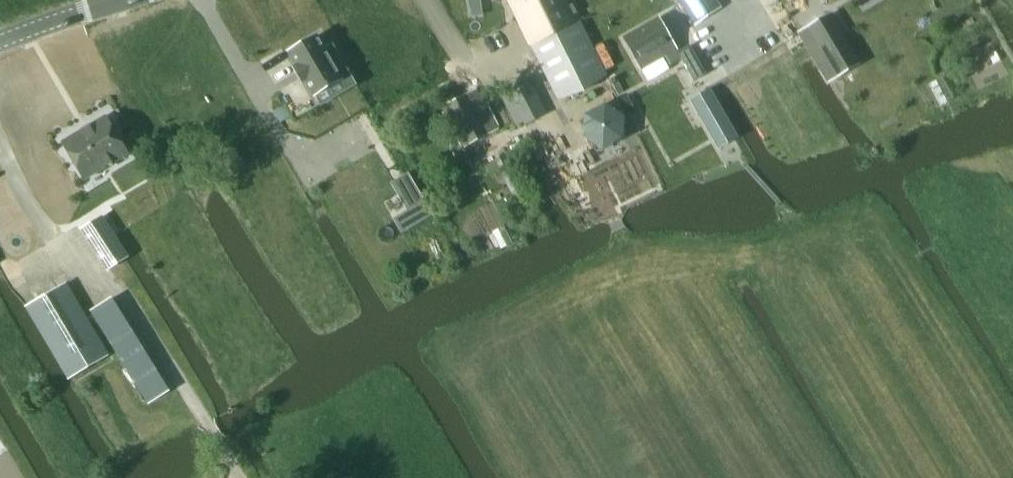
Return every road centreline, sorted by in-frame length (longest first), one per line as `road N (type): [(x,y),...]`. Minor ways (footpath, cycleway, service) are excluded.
road 1 (tertiary): [(0,45),(120,0)]

